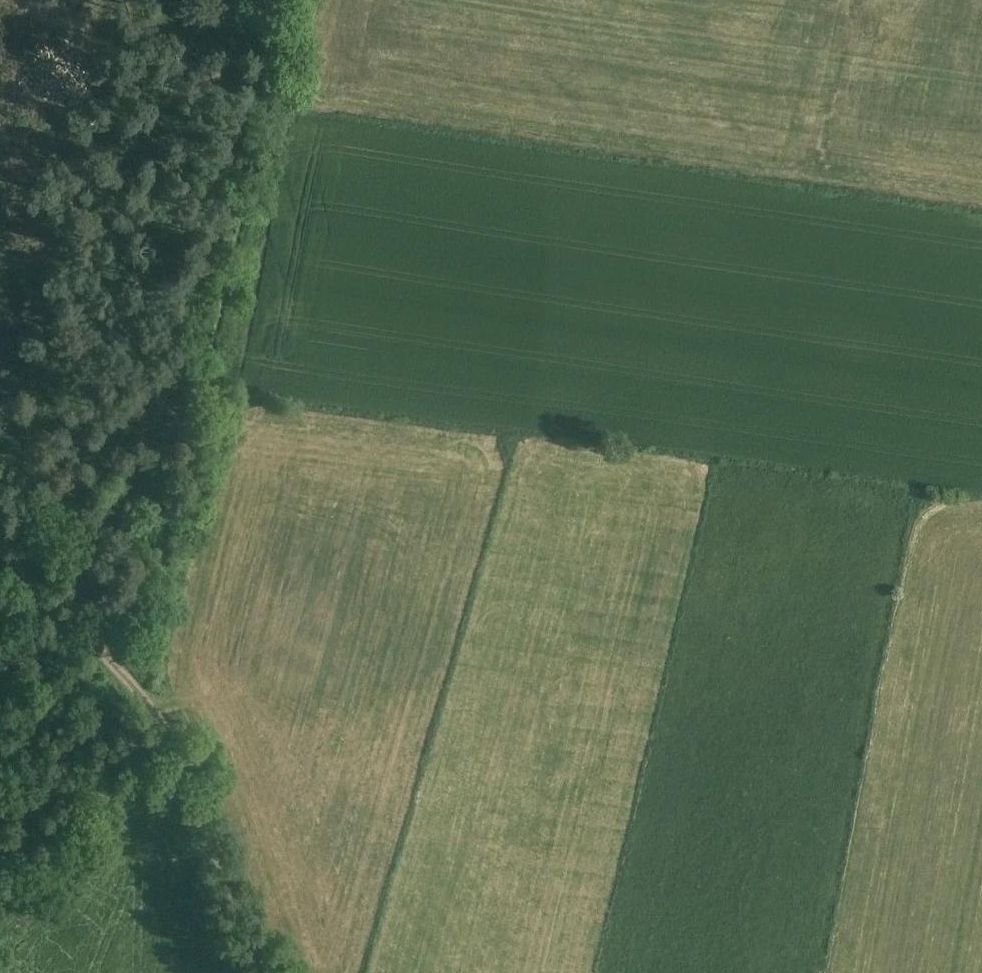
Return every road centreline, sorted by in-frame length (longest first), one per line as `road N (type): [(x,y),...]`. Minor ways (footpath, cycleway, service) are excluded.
road 1 (track): [(0,549),(169,733),(264,972)]
road 2 (track): [(0,897),(169,733)]

